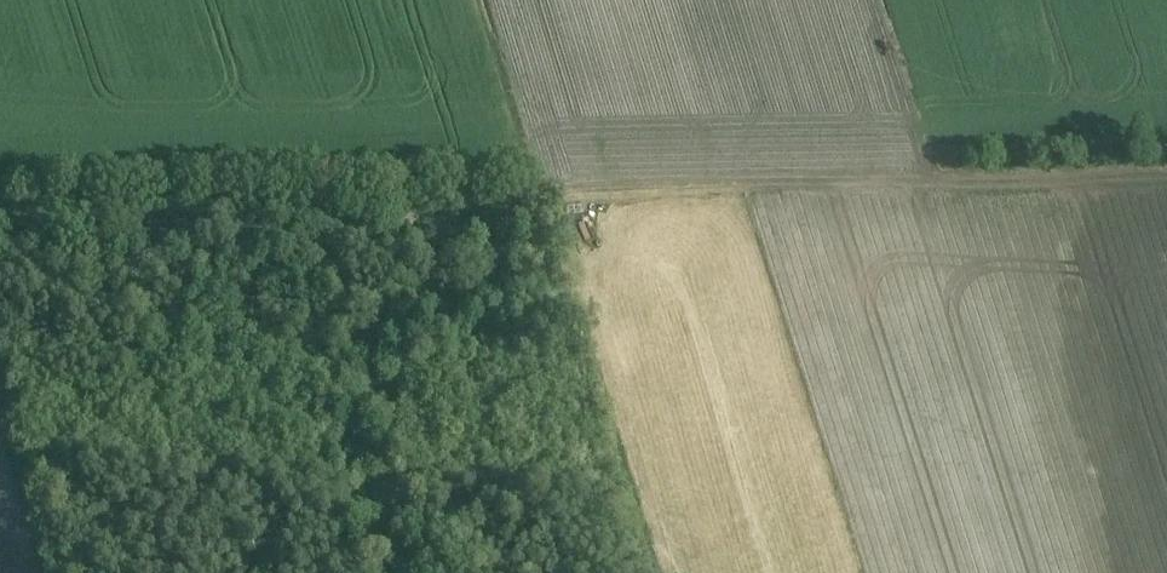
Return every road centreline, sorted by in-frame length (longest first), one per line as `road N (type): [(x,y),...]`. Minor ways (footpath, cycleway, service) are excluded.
road 1 (track): [(1166,168),(557,187),(428,248),(0,211)]
road 2 (track): [(565,187),(585,286),(677,572)]

